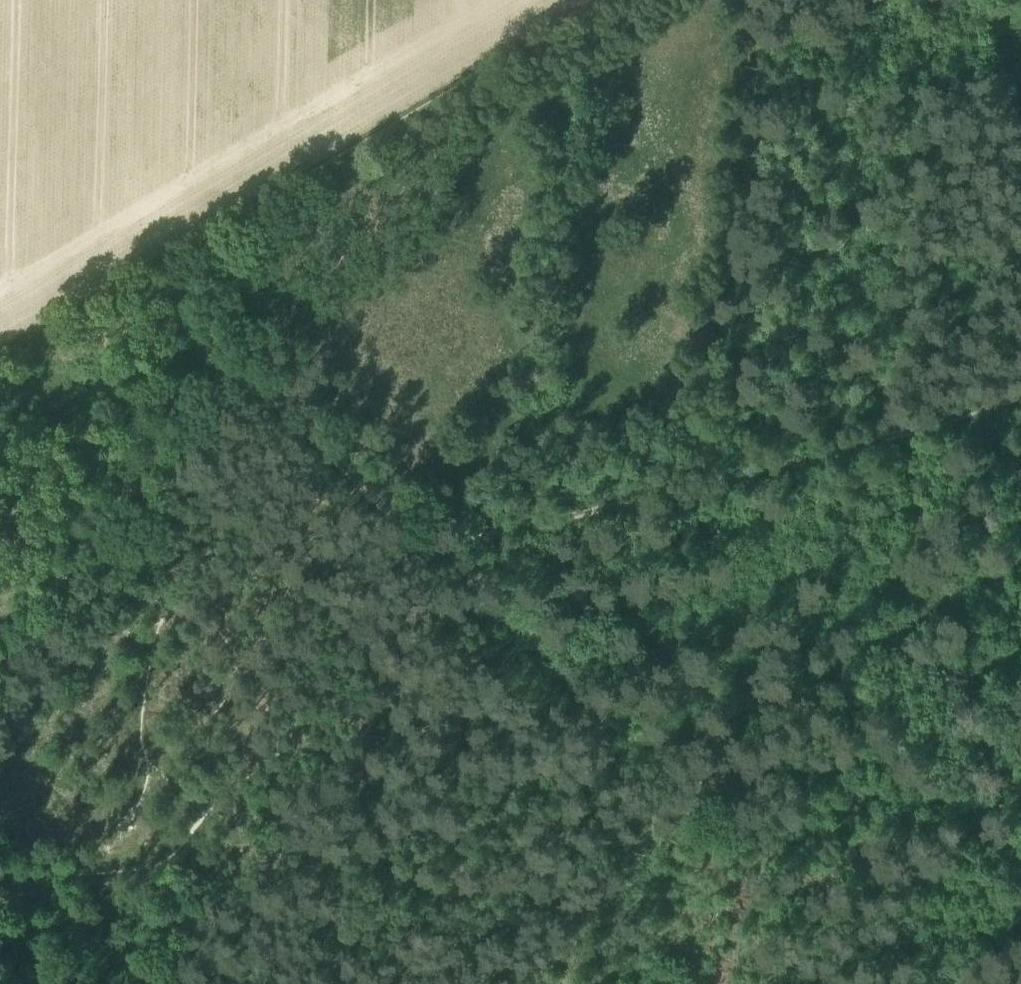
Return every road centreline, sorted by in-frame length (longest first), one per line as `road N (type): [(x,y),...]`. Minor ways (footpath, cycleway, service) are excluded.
road 1 (track): [(212,365),(428,571),(1020,396)]
road 2 (track): [(212,365),(185,314),(177,254),(585,0)]
road 3 (track): [(905,429),(1020,879)]
road 4 (track): [(0,660),(212,365)]

